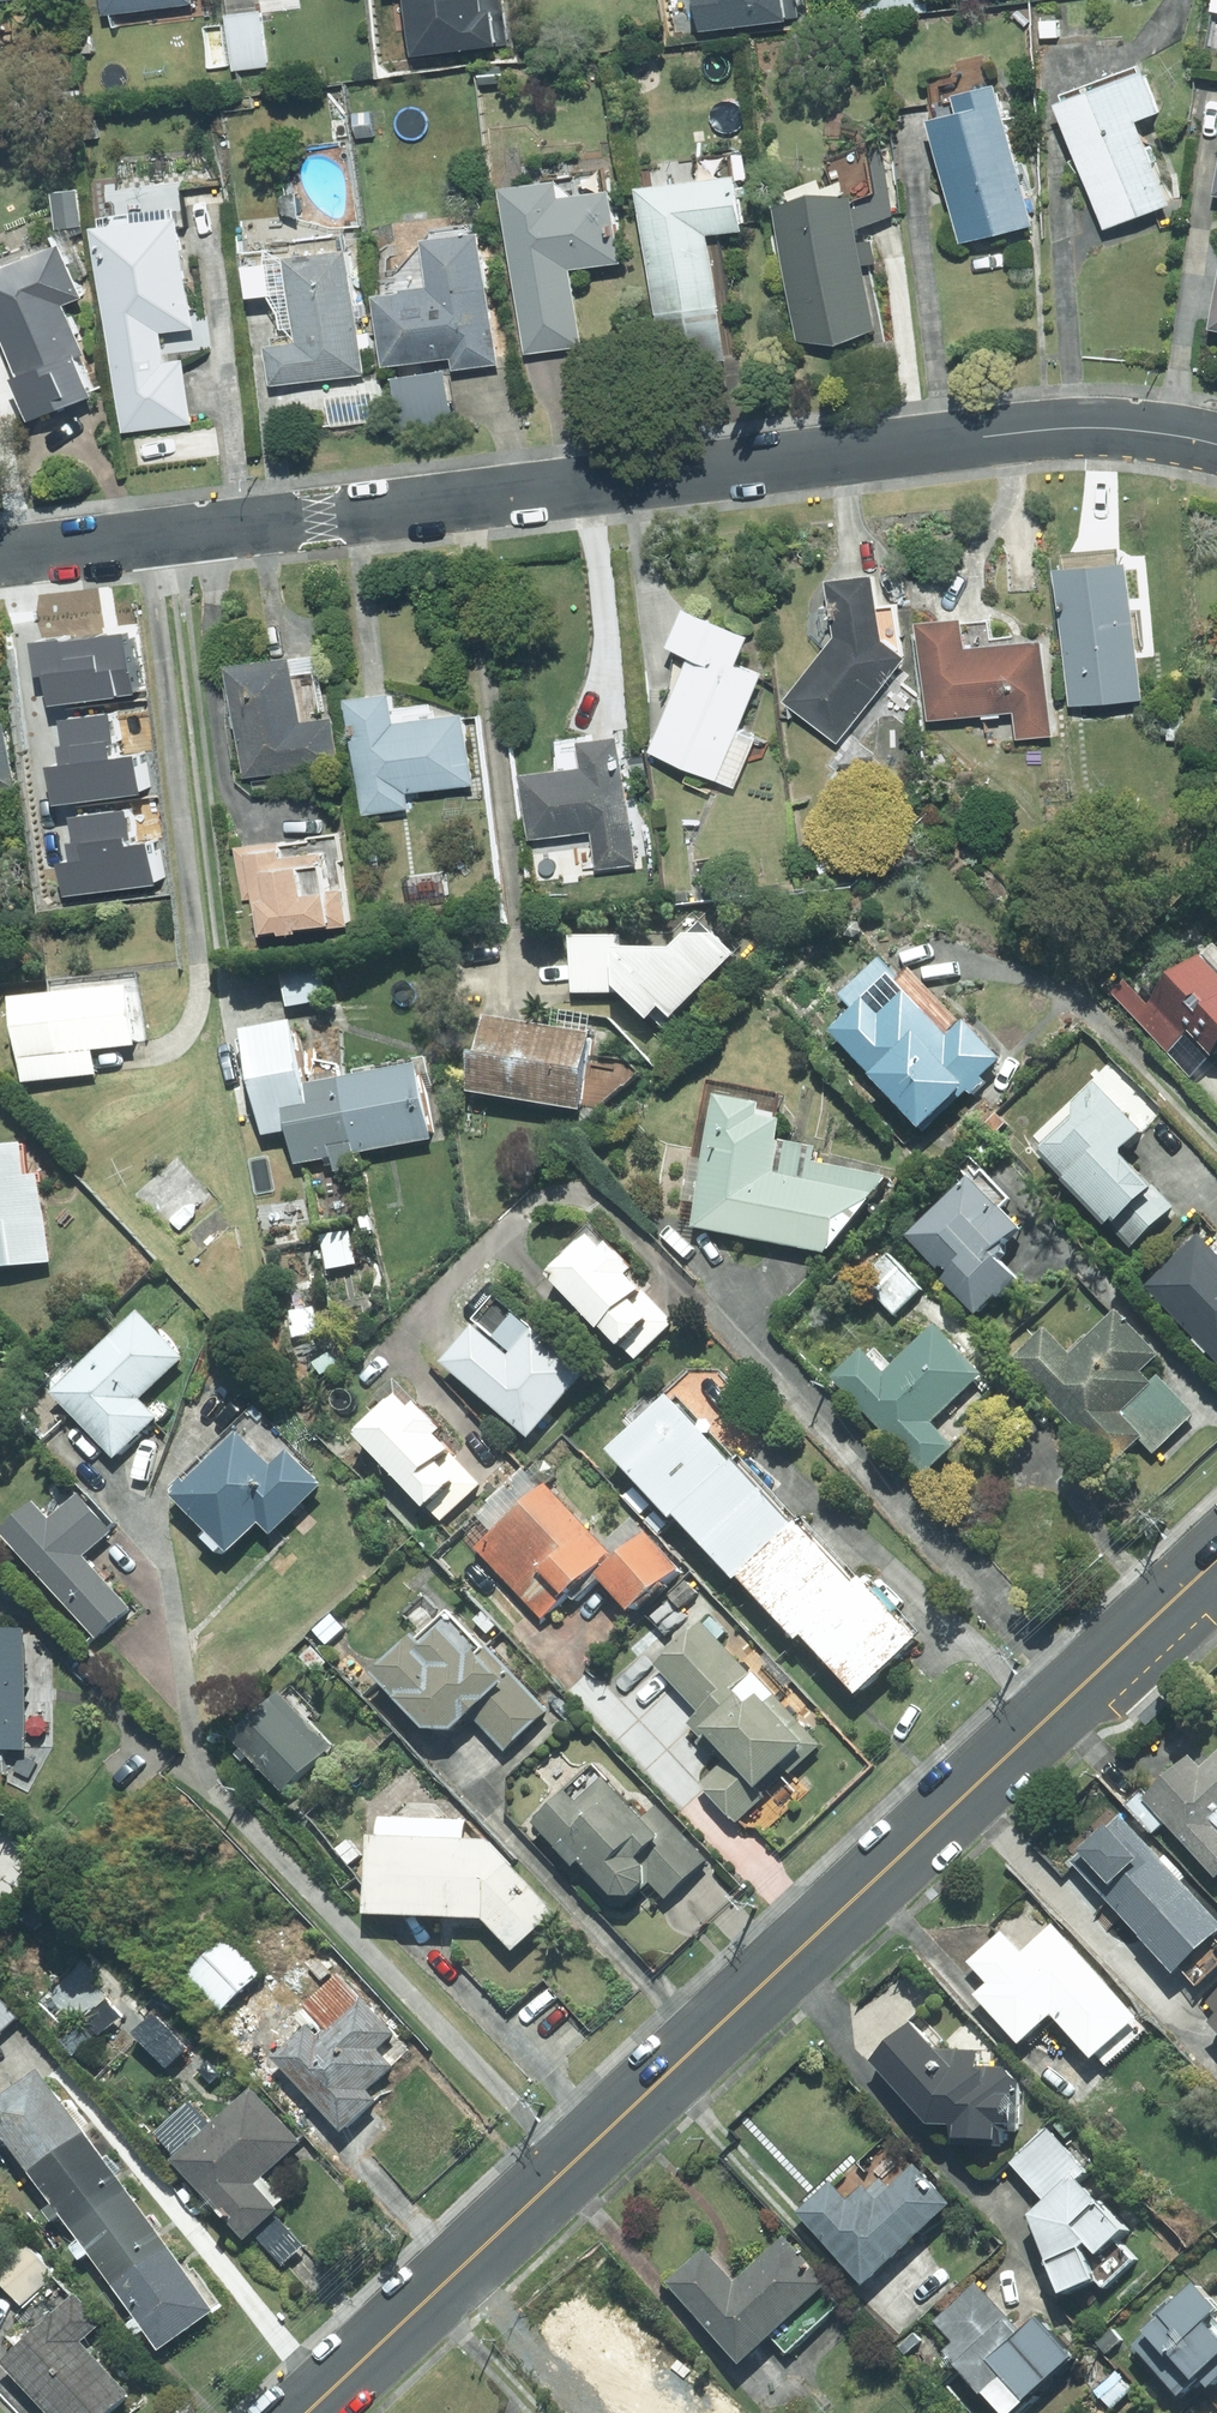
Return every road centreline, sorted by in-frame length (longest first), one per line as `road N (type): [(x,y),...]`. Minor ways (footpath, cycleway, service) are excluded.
road 1 (secondary): [(306,2412),(1216,1558)]
road 2 (residential): [(0,554),(1043,430),(1145,432),(1216,445)]

